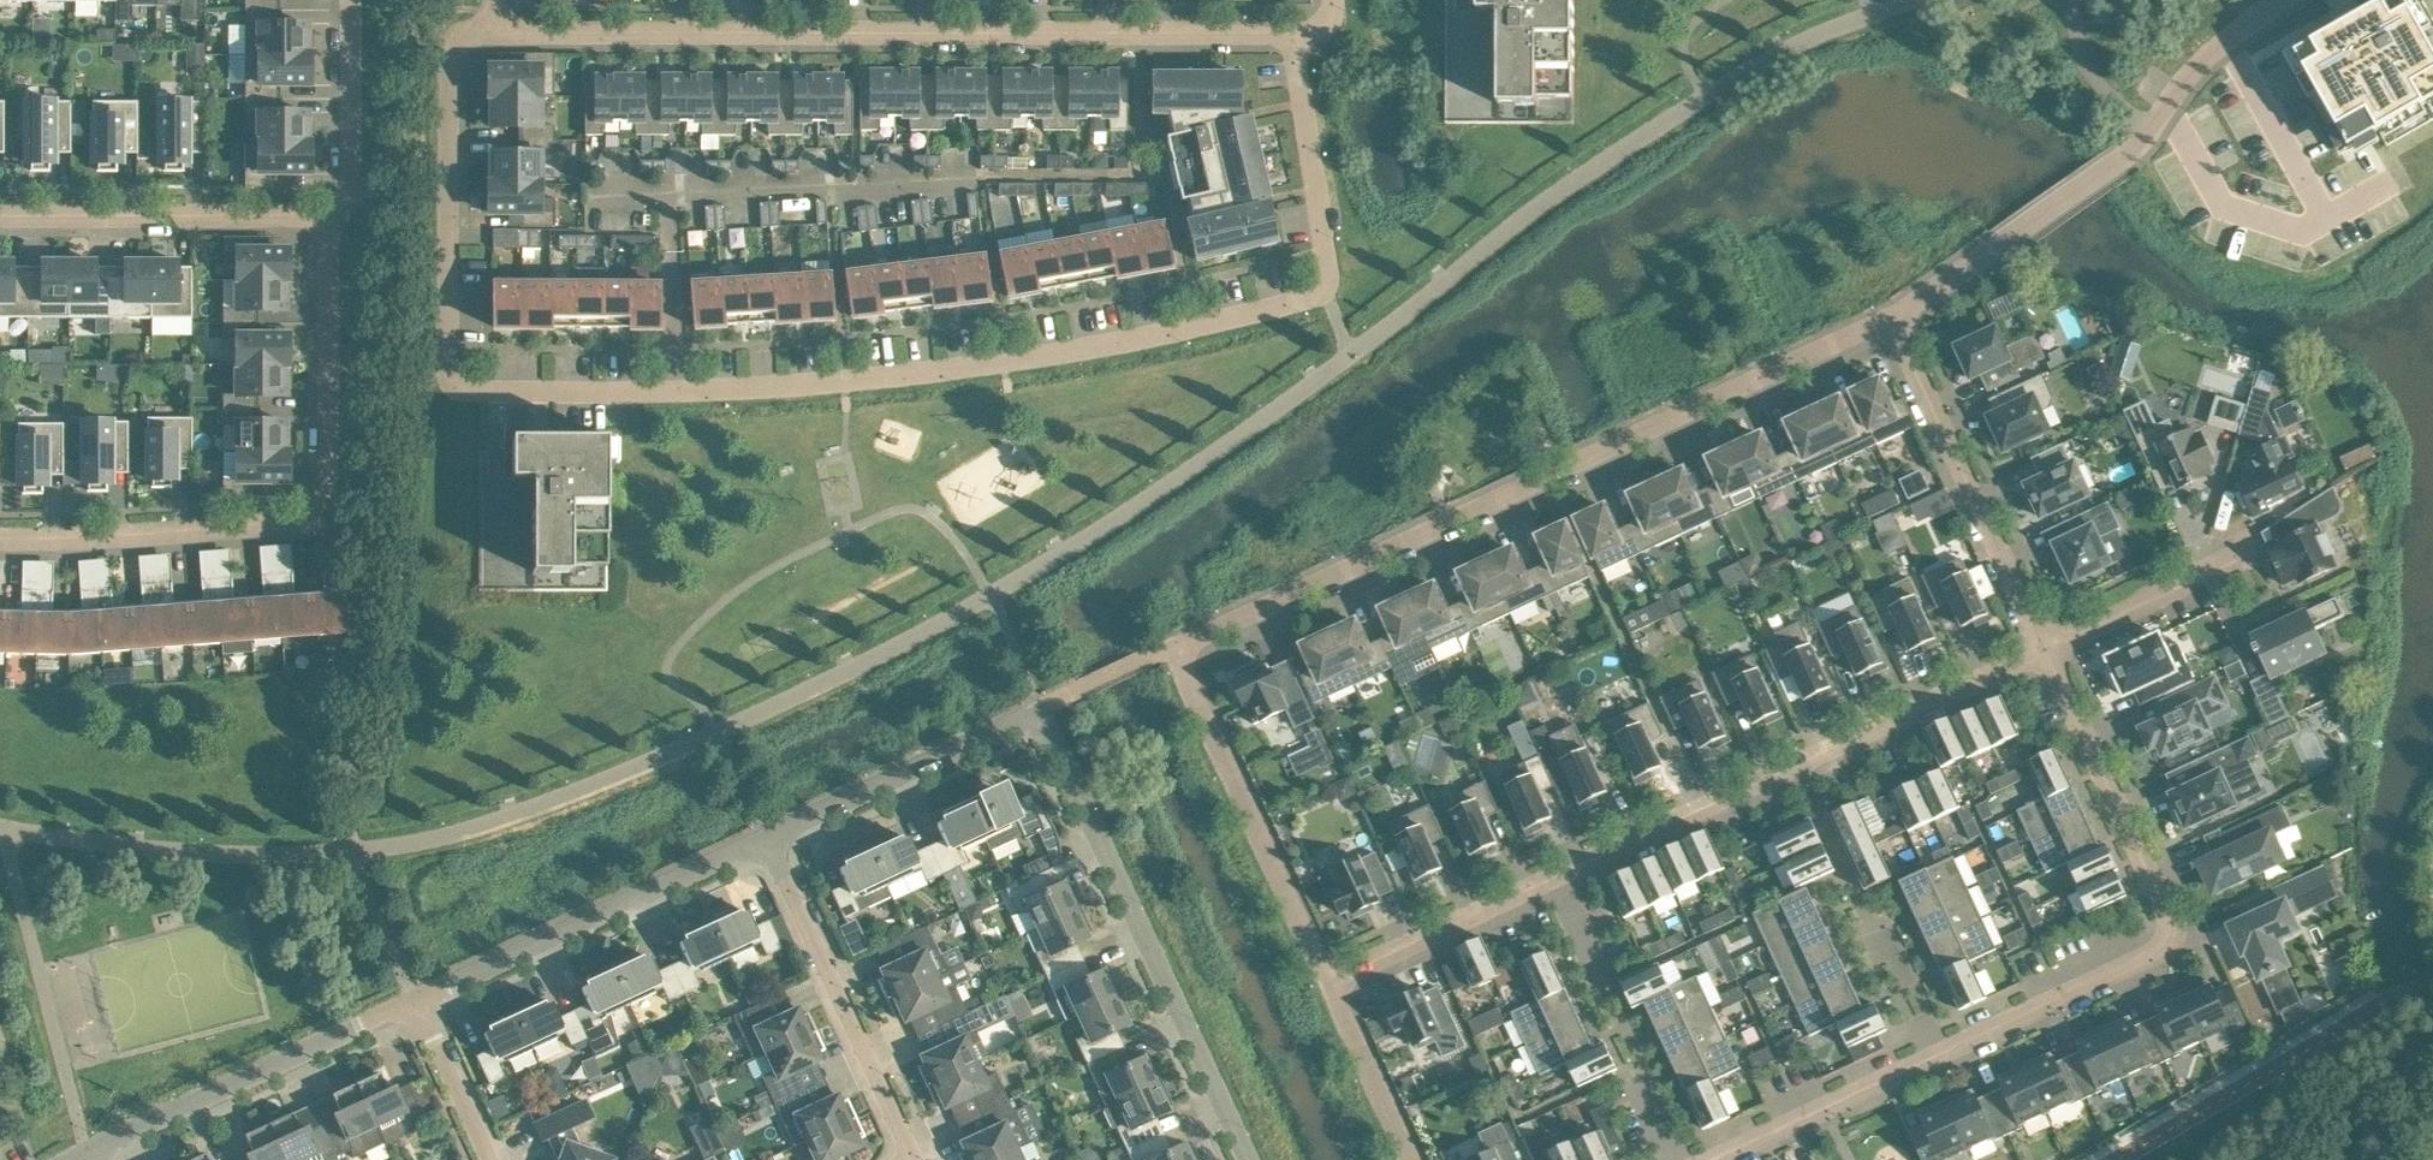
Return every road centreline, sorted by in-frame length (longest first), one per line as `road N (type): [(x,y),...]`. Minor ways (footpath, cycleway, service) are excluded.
road 1 (residential): [(501,29),(456,33),(456,390),(598,393),(970,371),(1325,292),(1290,41)]
road 2 (residential): [(1327,983),(1179,651),(1889,324)]
road 3 (residential): [(2044,655),(2179,950),(1733,1159)]
road 4 (residential): [(1244,1159),(1040,708),(770,843)]
road 5 (residential): [(501,29),(1290,41)]
road 6 (residential): [(2044,655),(1327,983)]
road 7 (residential): [(0,550),(317,534),(330,354),(328,222)]
road 8 (residential): [(1889,324),(2134,156),(2203,63),(2285,0)]
road 9 (residential): [(770,843),(418,1004)]
road 10 (residential): [(1889,324),(2044,655)]
road 11 (residential): [(418,1004),(92,1151)]
road 12 (residential): [(915,1159),(770,843)]
road 13 (residential): [(0,218),(328,222)]
road 14 (residential): [(328,222),(352,178),(360,0)]
road 15 (residential): [(2235,560),(2044,655)]
road 16 (residential): [(1415,1159),(1327,983)]
road 17 (residential): [(490,1159),(418,1004)]

